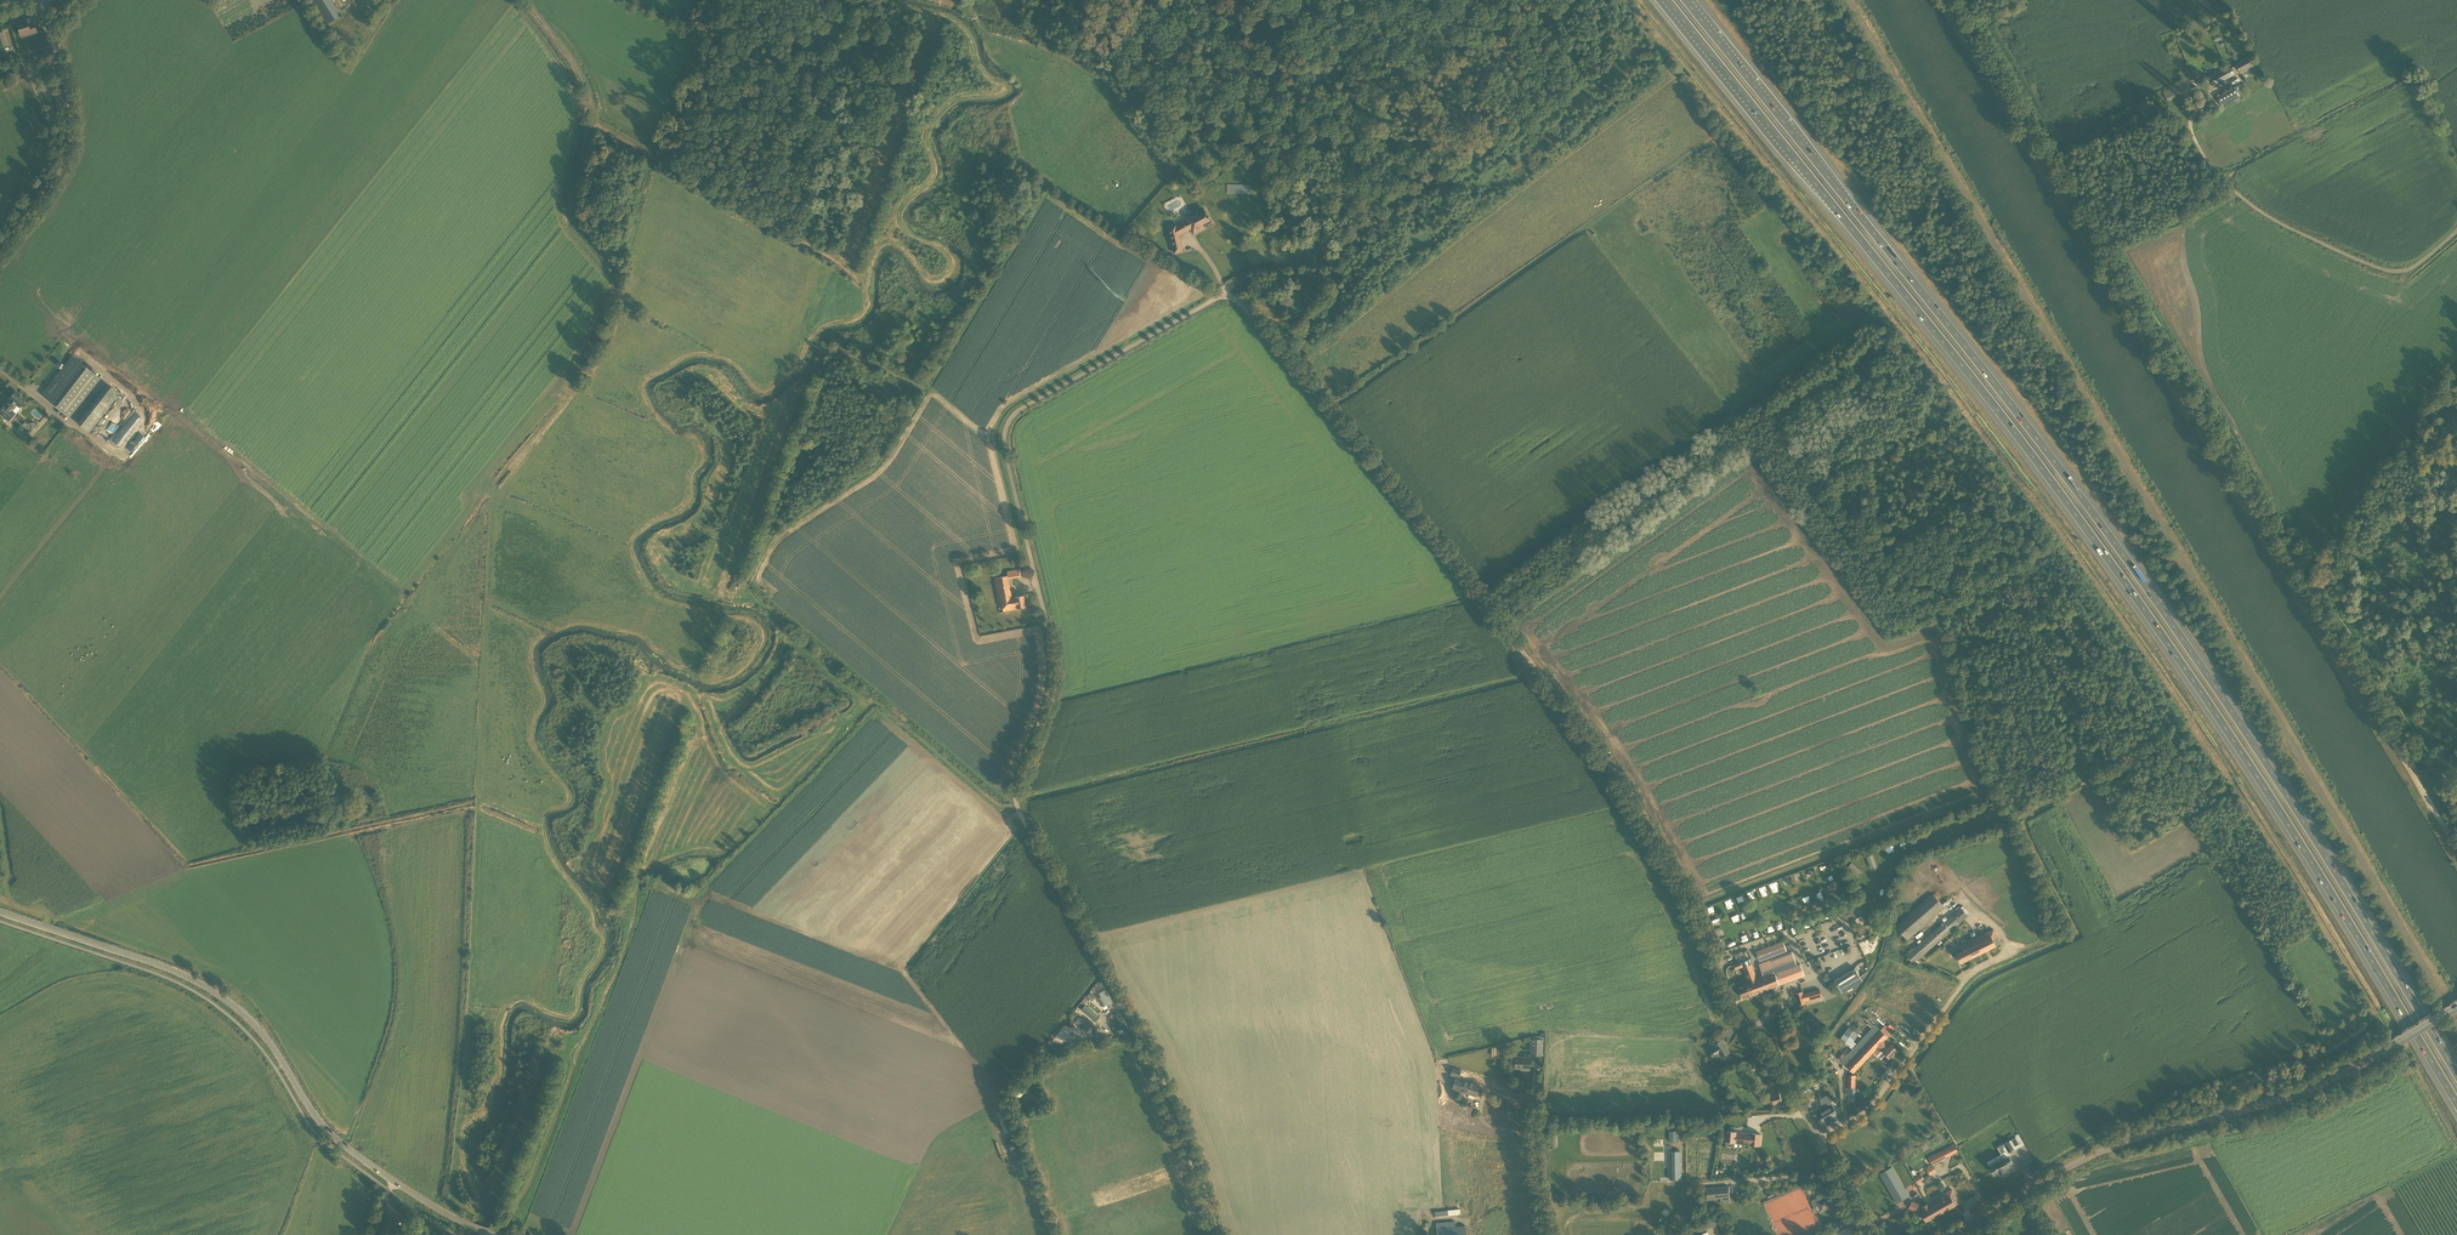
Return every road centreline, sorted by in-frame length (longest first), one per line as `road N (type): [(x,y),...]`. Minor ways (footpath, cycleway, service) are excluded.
road 1 (motorway): [(1667,0),(2088,532),(2266,791),(2456,1105)]
road 2 (motorway): [(2456,1076),(2273,772),(2103,528),(1685,0)]
road 3 (unclassified): [(2456,1025),(1846,0)]
road 4 (unclassified): [(1818,1136),(1741,1020),(1690,901),(1607,760),(1287,358),(1227,296)]
road 5 (residential): [(1122,1003),(1016,801),(1051,670),(1004,434),(1019,410),(1227,296)]
road 6 (track): [(2356,682),(1951,0)]
road 7 (tertiary): [(494,1234),(393,1180),(326,1130),(267,1041),(202,985),(0,912)]
road 8 (secondary): [(1946,1234),(2109,1147),(2318,1085),(2456,1005)]
road 9 (track): [(1801,463),(1867,561),(1938,616),(1975,746),(2011,820)]
road 10 (track): [(592,120),(571,215),(616,269),(618,287),(565,403),(496,482)]
road 11 (unclassified): [(2456,234),(2412,267),(2392,269),(2265,214),(2215,171),(2191,127),(2196,109)]
road 12 (unclassified): [(1818,1136),(1871,1105),(1971,975),(2026,947)]
road 13 (residential): [(1219,1234),(1156,1063),(1122,1003)]
road 14 (unclassified): [(0,256),(70,149),(73,113),(55,46)]
road 15 (track): [(2456,848),(2356,682)]
road 16 (track): [(2227,1115),(2232,1089),(2302,1065),(2361,1030),(2363,1015)]
road 17 (unclassified): [(1548,1234),(1535,1165),(1533,1092)]
road 18 (track): [(592,120),(588,91),(526,0)]
road 19 (track): [(2011,820),(2043,928),(2026,947)]

